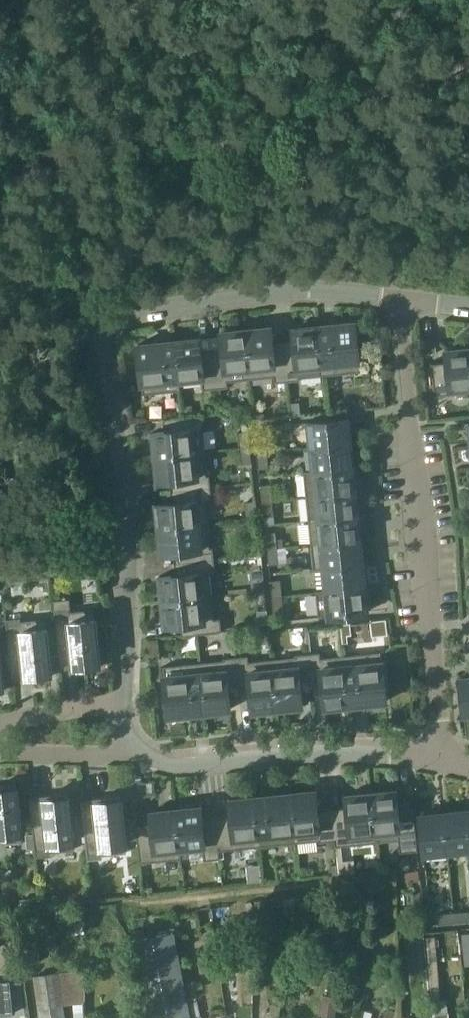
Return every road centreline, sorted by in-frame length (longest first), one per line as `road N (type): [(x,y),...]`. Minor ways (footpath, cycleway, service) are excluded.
road 1 (track): [(0,165),(201,157),(468,63)]
road 2 (residential): [(403,301),(435,673),(433,756)]
road 3 (residential): [(107,322),(131,541),(126,704)]
road 4 (residential): [(107,322),(335,294),(403,301)]
road 5 (residential): [(140,754),(176,764),(334,751),(433,756)]
road 6 (residential): [(140,754),(0,755)]
road 7 (residential): [(0,719),(126,704)]

